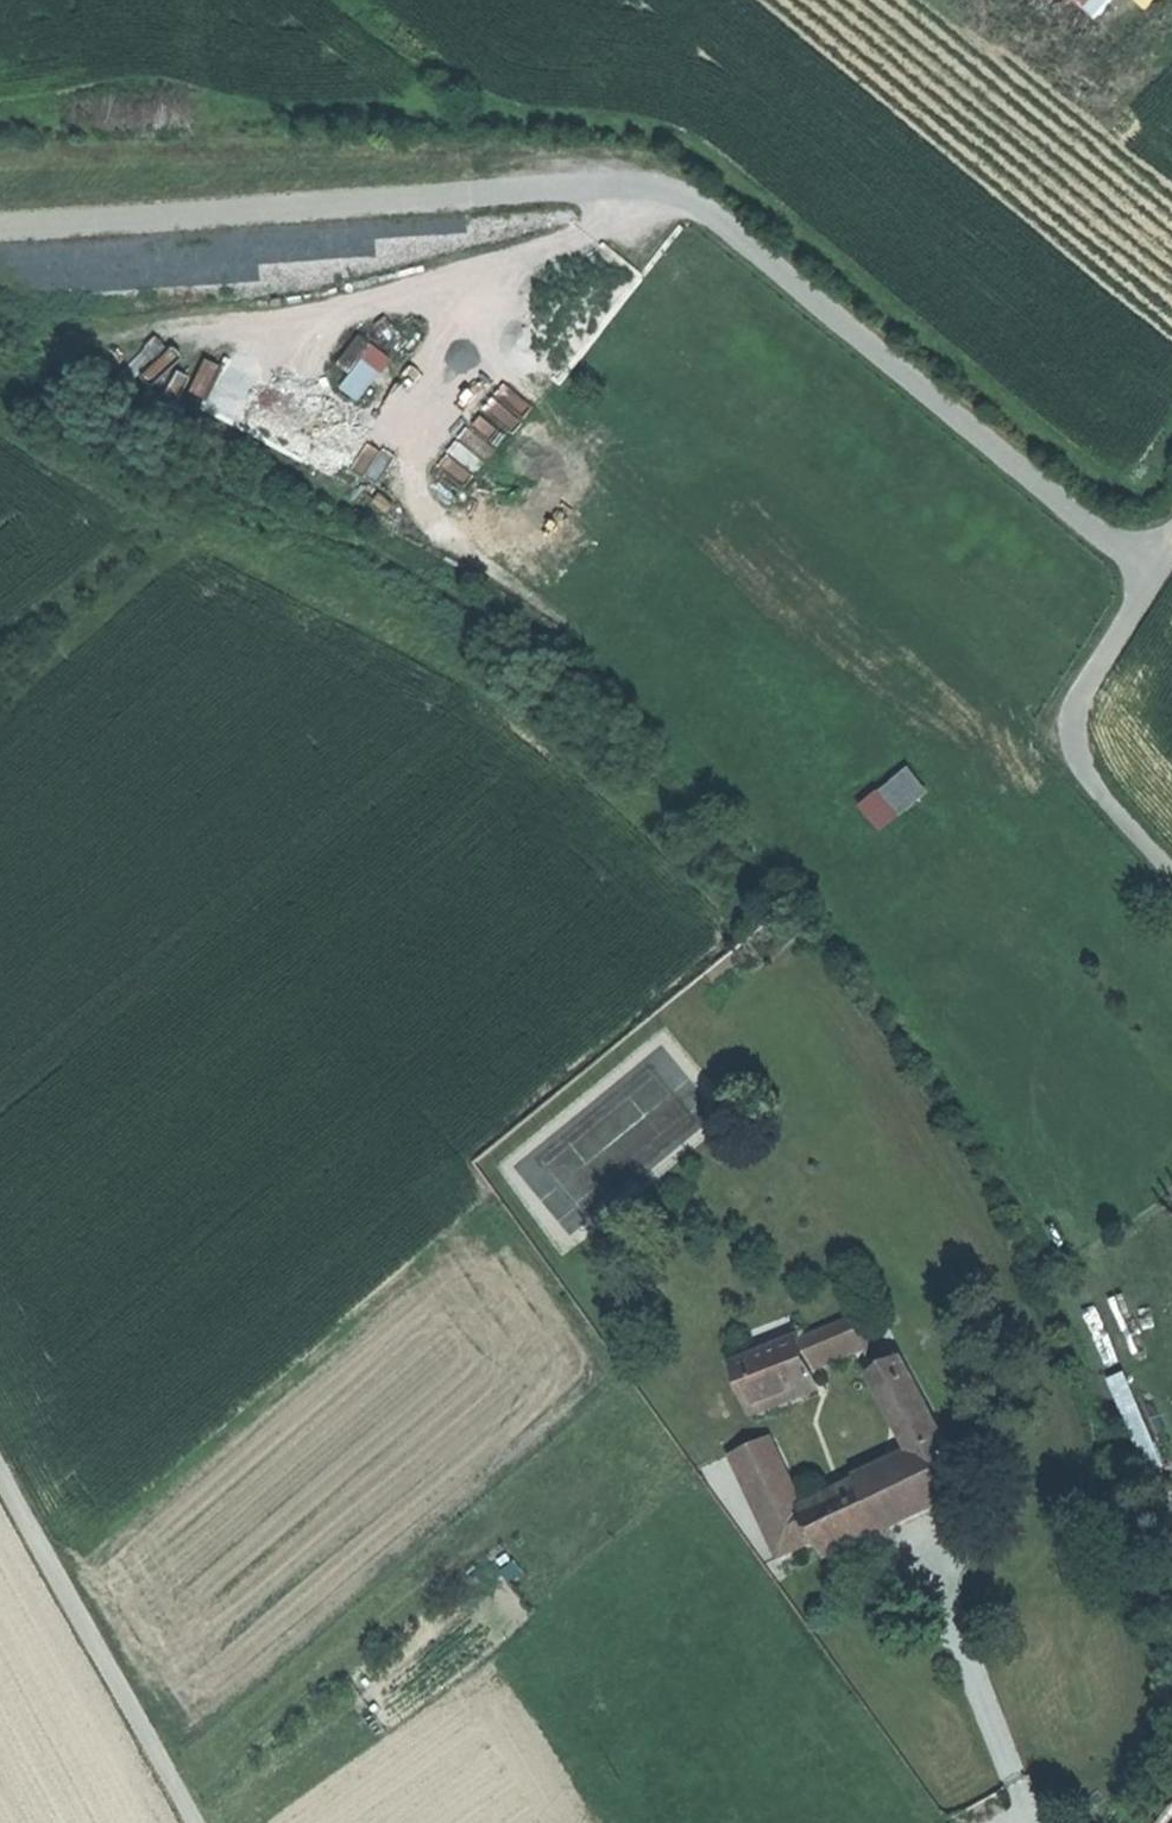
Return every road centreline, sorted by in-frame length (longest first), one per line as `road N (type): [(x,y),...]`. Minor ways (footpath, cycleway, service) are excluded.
road 1 (unclassified): [(1162,570),(1093,530),(704,212),(651,190),(0,228)]
road 2 (unclassified): [(0,1463),(195,1822)]
road 3 (unclassified): [(1171,867),(1091,783),(1071,742),(1076,704),(1162,570)]

